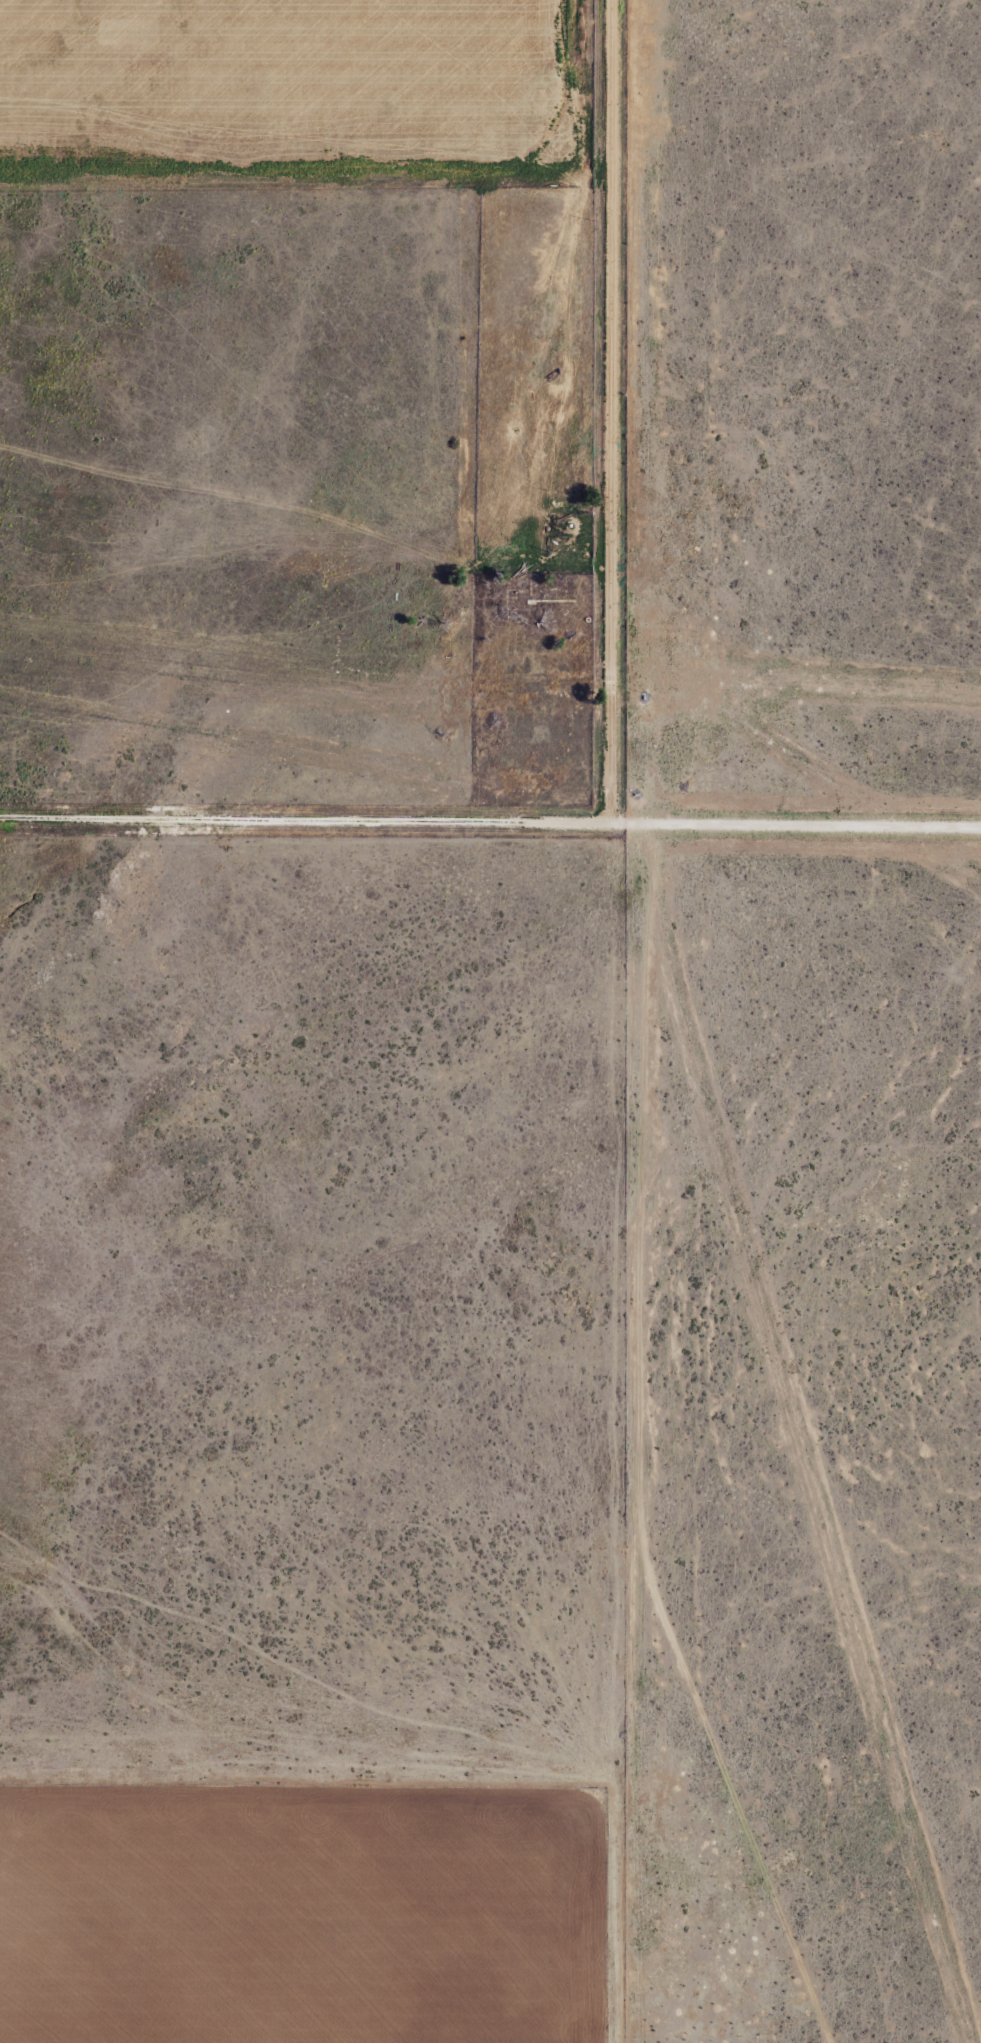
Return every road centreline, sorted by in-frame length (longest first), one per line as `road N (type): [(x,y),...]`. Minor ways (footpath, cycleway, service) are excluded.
road 1 (residential): [(601,818),(622,2042)]
road 2 (residential): [(601,818),(606,0)]
road 3 (residential): [(0,815),(601,818)]

